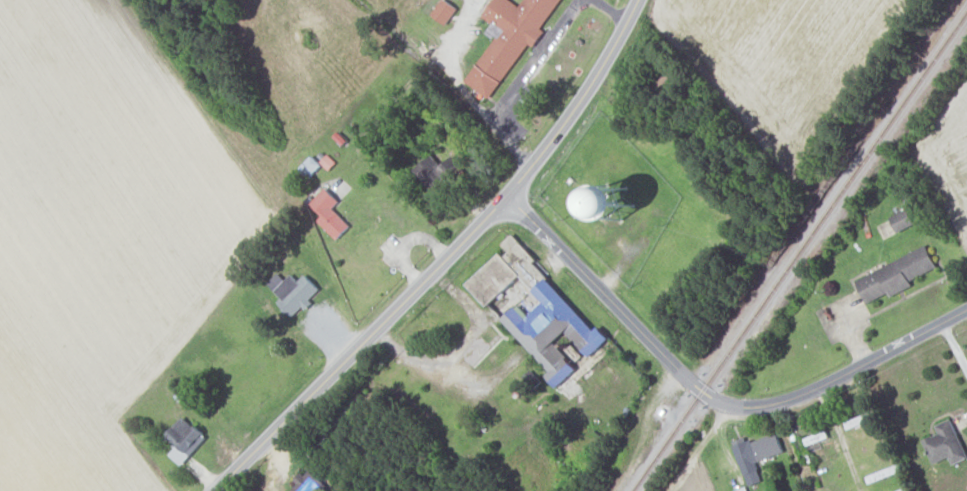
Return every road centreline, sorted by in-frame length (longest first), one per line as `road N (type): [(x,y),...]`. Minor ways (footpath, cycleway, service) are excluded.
road 1 (primary): [(218,490),(529,173),(588,95),(638,0)]
road 2 (residential): [(966,312),(781,405),(736,408),(702,393),(659,355),(511,193)]

